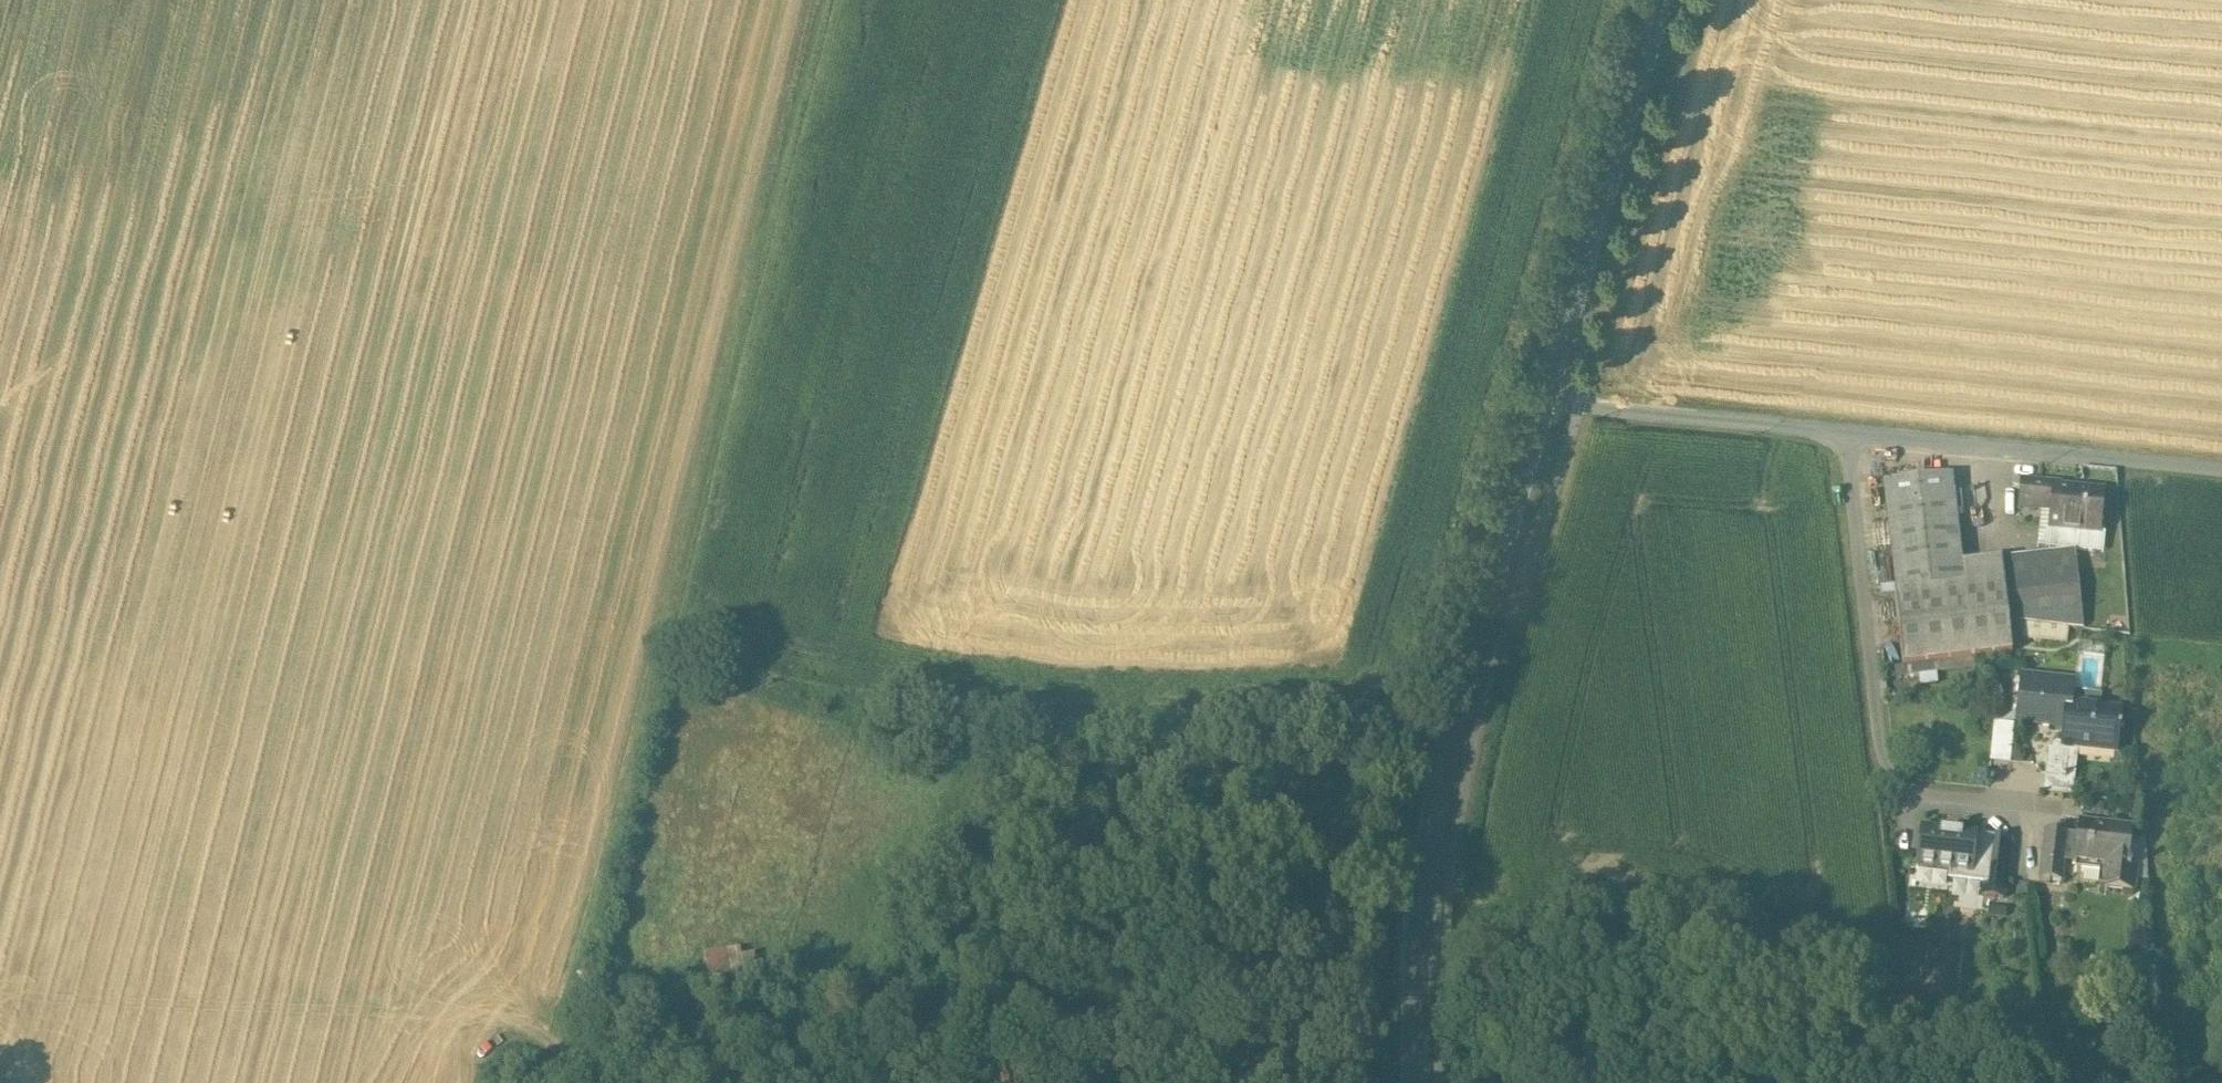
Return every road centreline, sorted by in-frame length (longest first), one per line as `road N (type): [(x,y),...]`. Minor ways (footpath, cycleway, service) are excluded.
road 1 (secondary): [(1545,401),(1465,659),(1432,813),(1417,1082)]
road 2 (unclassified): [(1545,401),(2221,471)]
road 3 (secondary): [(1662,0),(1545,401)]

